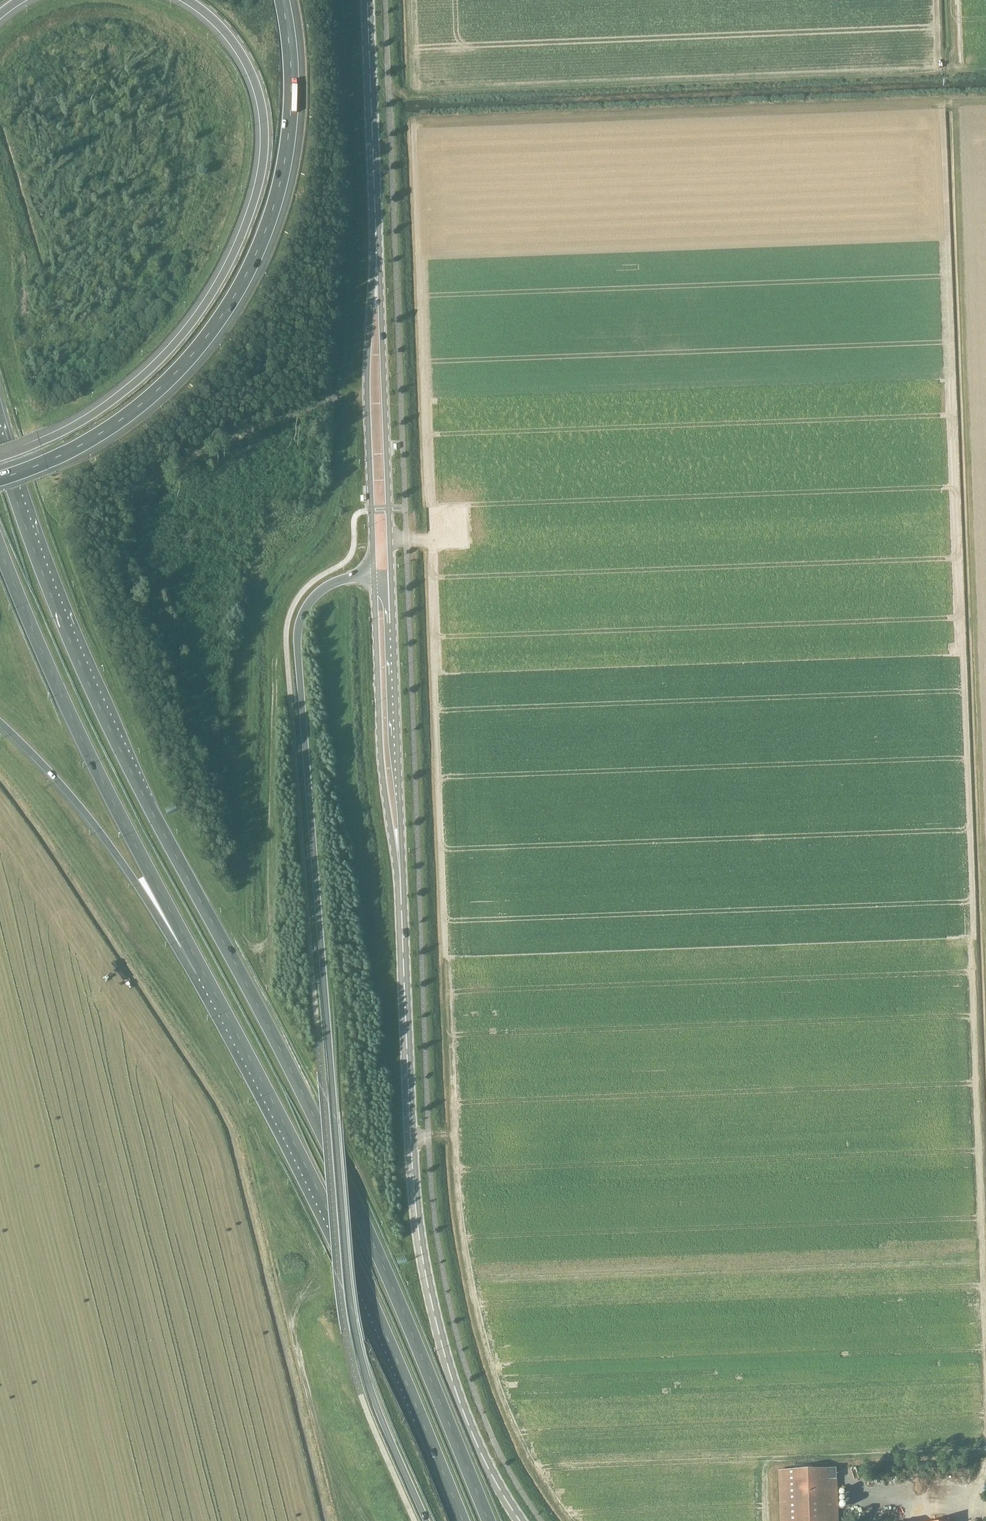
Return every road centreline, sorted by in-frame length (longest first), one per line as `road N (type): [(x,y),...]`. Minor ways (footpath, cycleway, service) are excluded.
road 1 (trunk): [(489,1520),(350,1193),(87,678),(0,449)]
road 2 (trunk): [(374,577),(337,581),(314,597),(300,619),(298,649),(354,1323),(376,1405),(426,1520)]
road 3 (tertiary): [(520,1520),(462,1409),(427,1281),(412,1157),(399,859)]
road 4 (motorway): [(0,479),(61,456),(134,409),(183,364),(230,304),(265,231),(283,170),(291,84),(282,0)]
road 5 (trunk): [(202,971),(355,1266),(463,1520)]
road 6 (motorway): [(187,0),(231,39),(261,101),(262,167),(242,235),(199,314),(151,369),(84,420),(0,458)]
road 7 (trunk): [(0,548),(79,733),(202,971)]
road 8 (motorway): [(0,722),(80,807),(202,971)]
road 9 (tertiary): [(376,270),(367,372),(374,577)]
road 10 (tertiary): [(391,577),(376,270)]
road 11 (tertiary): [(374,577),(380,747),(399,859)]
road 12 (tertiary): [(399,859),(391,577)]
road 13 (tertiary): [(376,270),(366,0)]

